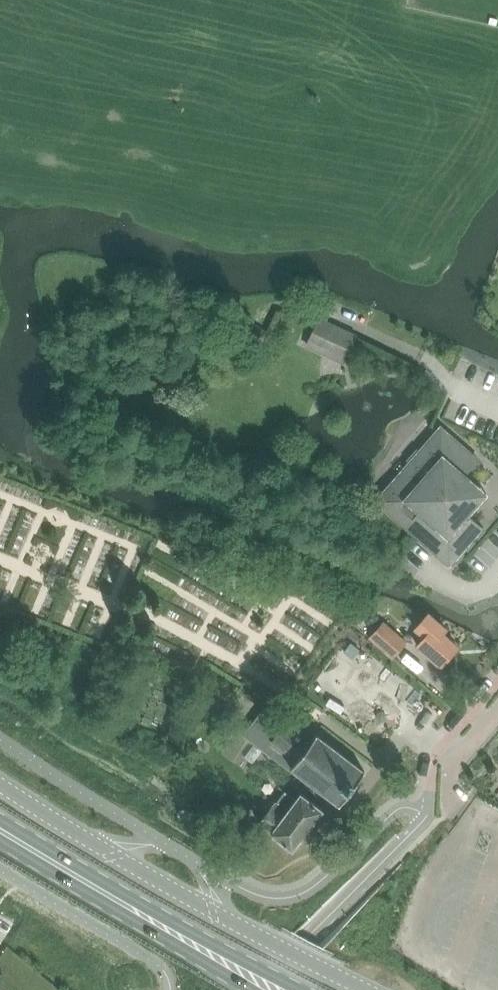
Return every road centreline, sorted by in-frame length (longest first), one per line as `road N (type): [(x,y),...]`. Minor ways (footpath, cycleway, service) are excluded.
road 1 (unclassified): [(367,989),(161,882),(0,782)]
road 2 (primary): [(272,989),(0,829)]

